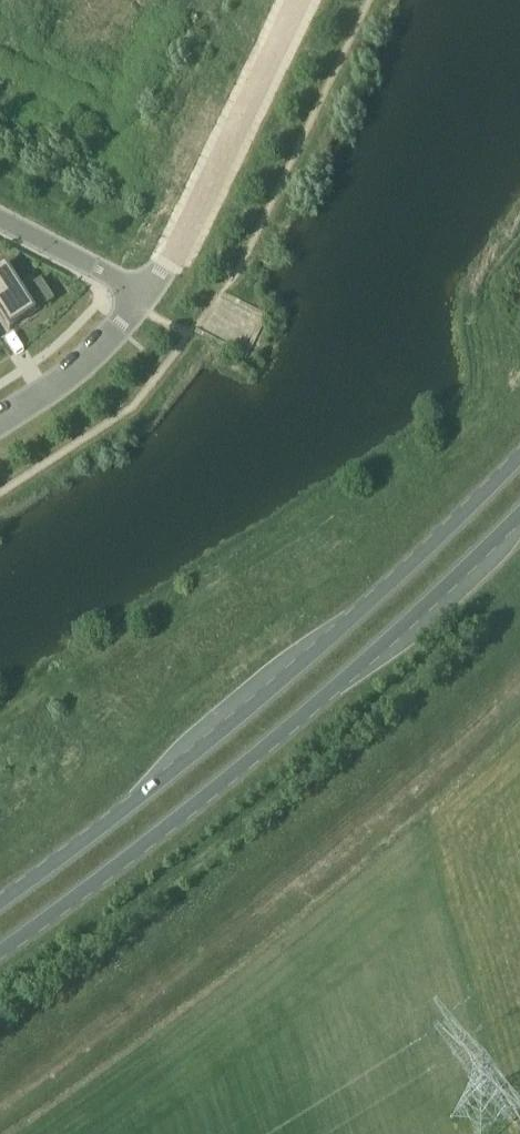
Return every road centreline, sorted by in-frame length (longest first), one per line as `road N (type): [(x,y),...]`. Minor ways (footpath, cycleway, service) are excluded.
road 1 (primary): [(519,457),(254,705),(0,903)]
road 2 (primary): [(0,953),(280,736),(519,515)]
road 3 (residential): [(151,295),(296,0)]
road 4 (residential): [(0,431),(78,382),(151,295)]
road 5 (residential): [(0,217),(151,295)]

